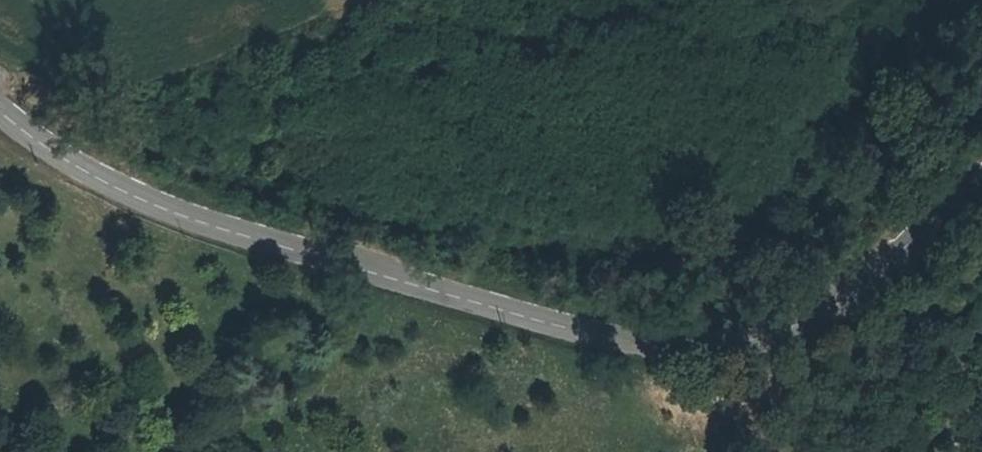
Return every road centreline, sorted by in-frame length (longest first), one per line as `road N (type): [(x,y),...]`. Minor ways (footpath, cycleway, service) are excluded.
road 1 (unclassified): [(981,190),(887,276),(787,338),(727,353),(654,350),(584,338),(197,223),(115,190),(0,110)]

